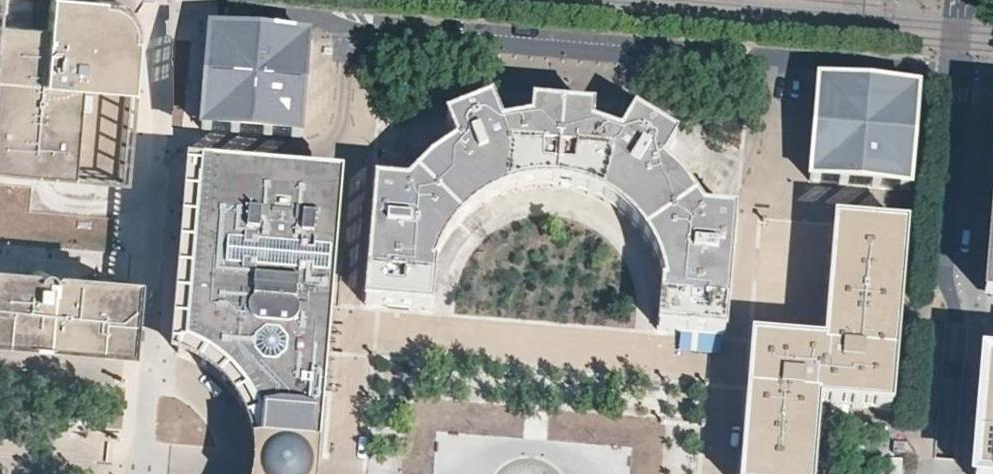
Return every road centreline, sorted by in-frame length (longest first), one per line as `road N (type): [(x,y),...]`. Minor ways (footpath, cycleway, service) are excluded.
road 1 (residential): [(166,1),(953,72)]
road 2 (residential): [(141,473),(166,1)]
road 3 (residential): [(944,473),(956,323),(939,237),(953,72)]

